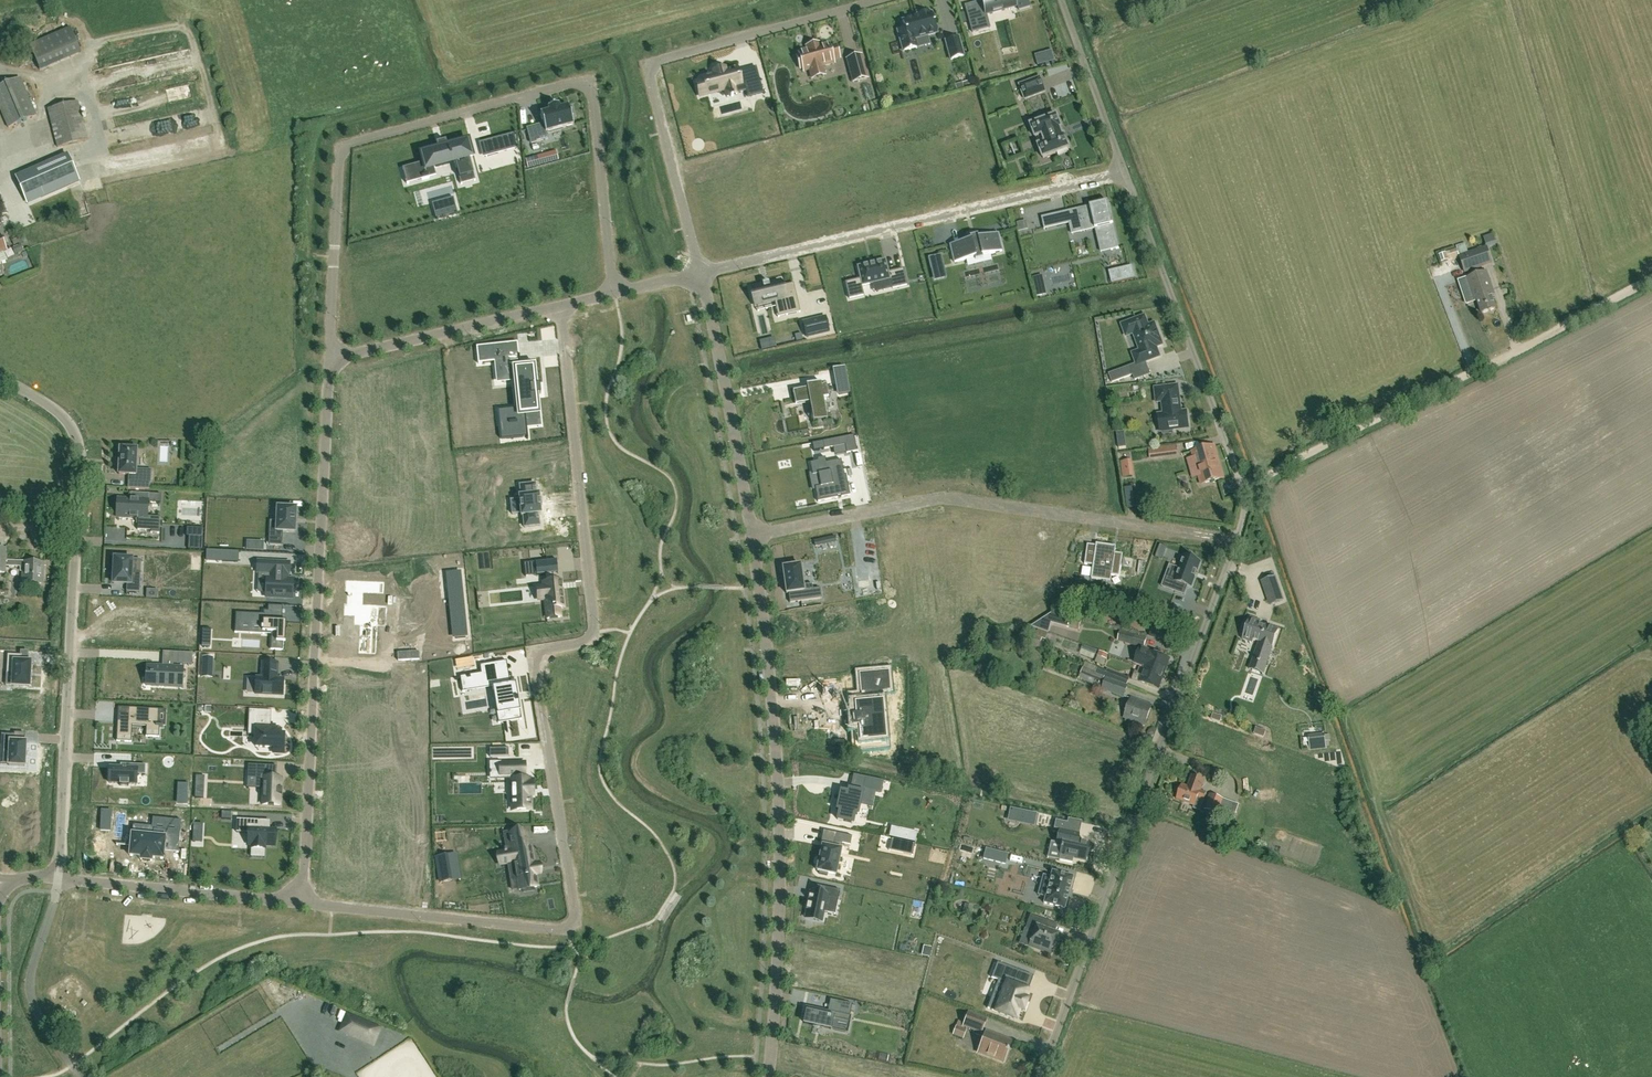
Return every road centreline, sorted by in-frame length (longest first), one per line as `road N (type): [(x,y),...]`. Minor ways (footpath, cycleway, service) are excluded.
road 1 (residential): [(303,903),(559,928),(574,920),(534,662),(541,651),(586,642),(594,633),(560,306)]
road 2 (residential): [(615,293),(591,78),(342,149),(328,357)]
road 3 (unclassified): [(1040,1076),(1235,541)]
road 4 (residential): [(328,357),(303,903)]
road 5 (unclassified): [(58,879),(80,444),(63,415),(0,376)]
road 6 (unclassified): [(768,1076),(780,848),(752,536)]
road 7 (residential): [(752,536),(946,497),(1235,541)]
road 8 (residential): [(701,273),(650,64),(886,0)]
road 9 (track): [(1243,485),(1651,276)]
road 10 (unclassified): [(701,273),(1126,171)]
road 11 (unclassified): [(1235,541),(1248,505),(1243,485),(1126,171)]
road 12 (unclassified): [(752,536),(701,273)]
road 13 (residential): [(58,879),(303,903)]
road 14 (unclassified): [(328,357),(560,306)]
road 15 (unclassified): [(80,1076),(32,993),(58,879)]
road 16 (unclassified): [(1126,171),(1062,0)]

